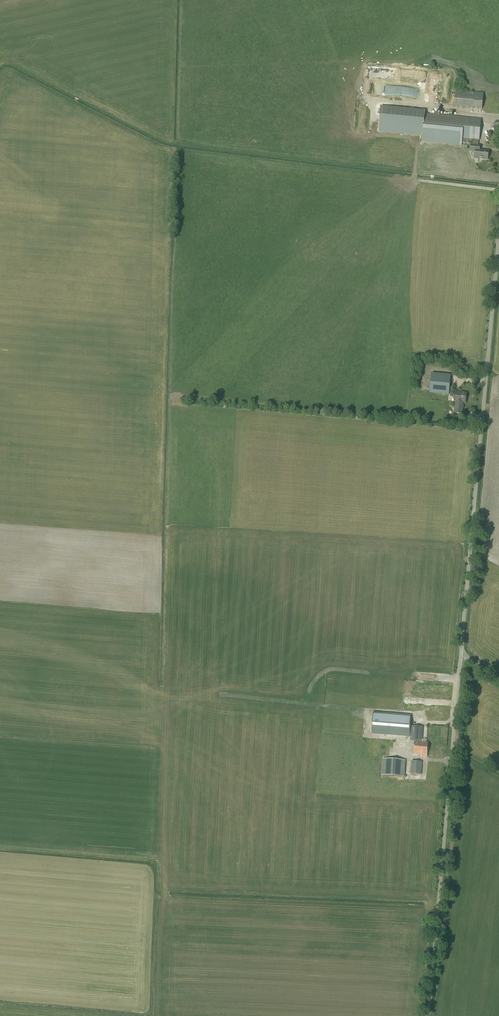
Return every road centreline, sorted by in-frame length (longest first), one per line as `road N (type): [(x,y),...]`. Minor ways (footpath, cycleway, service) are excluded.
road 1 (unclassified): [(460,656),(498,231)]
road 2 (unclassified): [(428,1015),(460,656)]

